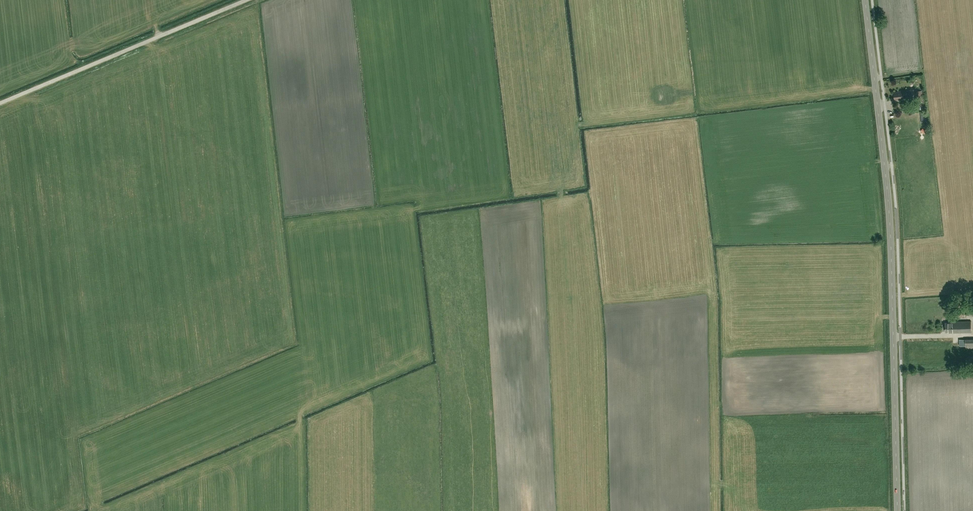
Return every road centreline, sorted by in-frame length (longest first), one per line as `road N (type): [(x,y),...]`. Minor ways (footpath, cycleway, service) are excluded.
road 1 (tertiary): [(898,510),(890,211),(865,0)]
road 2 (unclassified): [(0,103),(246,0)]

